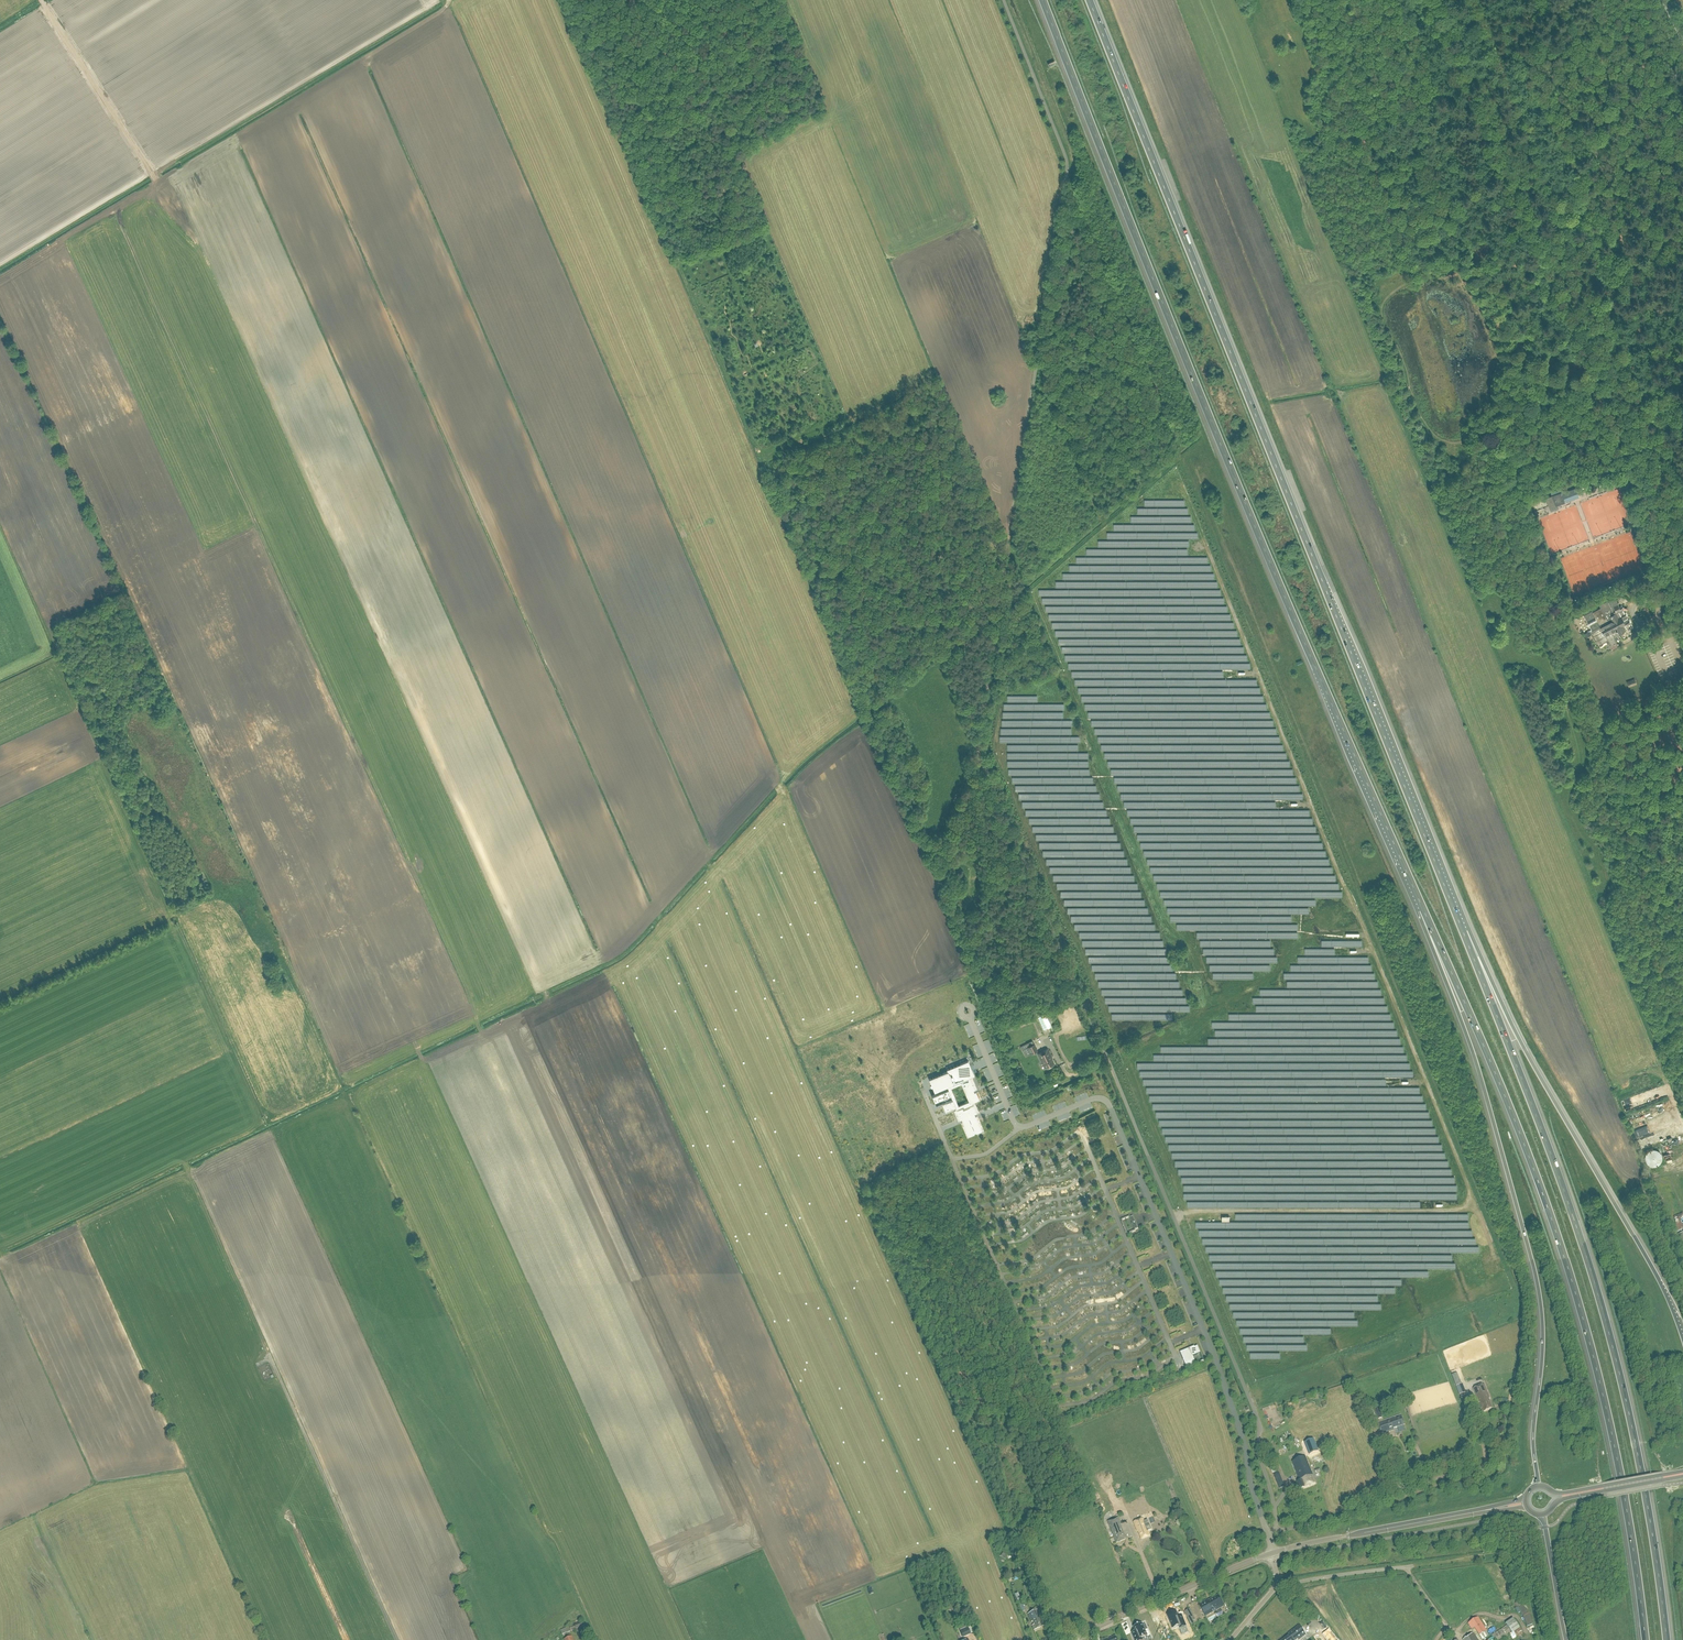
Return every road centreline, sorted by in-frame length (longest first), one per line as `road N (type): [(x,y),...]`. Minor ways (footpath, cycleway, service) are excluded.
road 1 (unclassified): [(1277,1532),(1257,1418),(979,753),(1066,157)]
road 2 (motorway): [(1464,931),(1092,0)]
road 3 (motorway): [(1042,0),(1260,542),(1423,908)]
road 4 (motorway): [(1423,908),(1553,1220),(1617,1457),(1645,1639)]
road 5 (motorway): [(1667,1639),(1611,1338),(1575,1220),(1464,931)]
road 6 (motorway): [(1423,908),(1537,1281),(1538,1486)]
road 7 (motorway): [(1682,1339),(1656,1273),(1464,931)]
road 8 (track): [(1001,590),(939,622),(897,621),(860,606),(816,561),(762,452)]
road 9 (tertiary): [(1068,1639),(1272,1554)]
road 10 (tertiary): [(1272,1554),(1487,1510)]
road 11 (track): [(42,0),(157,181)]
road 12 (residential): [(1284,1530),(1485,1468)]
road 13 (track): [(1008,548),(977,478),(947,452),(931,371)]
road 14 (track): [(1547,1639),(1531,1587),(1507,1554),(1413,1566)]
road 15 (primary): [(1682,1471),(1559,1494),(1538,1486)]
road 16 (primary): [(1542,1515),(1562,1500),(1682,1477)]
road 17 (track): [(978,750),(940,884)]
road 18 (residential): [(1413,1566),(1277,1584)]
road 19 (motorway): [(1542,1515),(1566,1639)]

